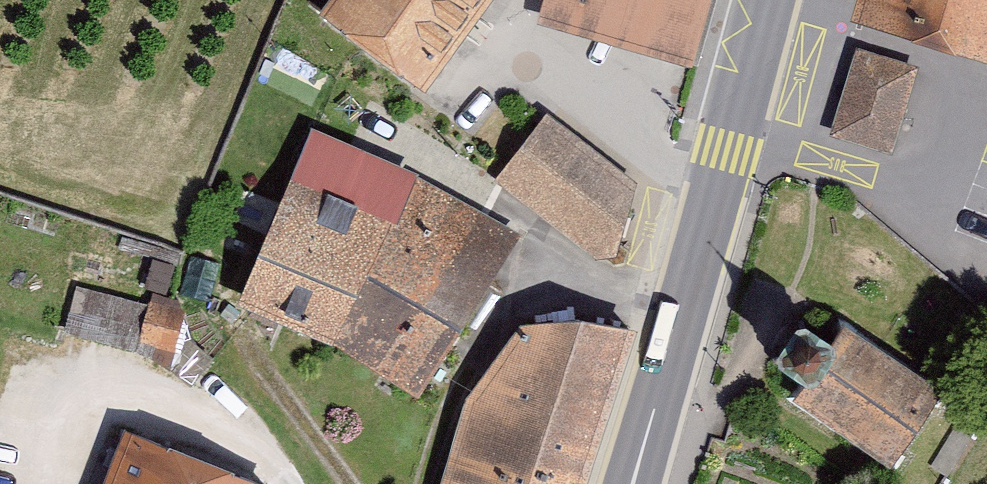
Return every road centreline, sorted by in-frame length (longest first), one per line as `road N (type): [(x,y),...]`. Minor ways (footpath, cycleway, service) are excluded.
road 1 (secondary): [(635,483),(775,0)]

